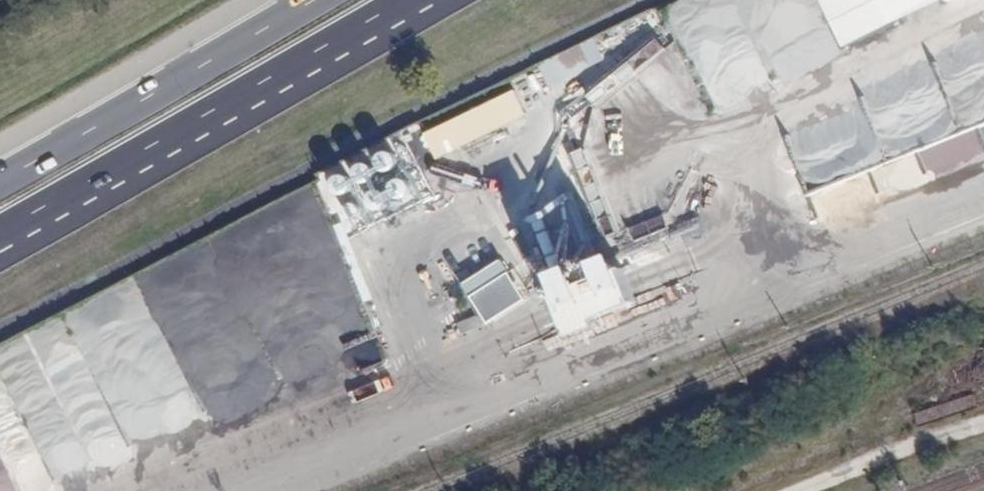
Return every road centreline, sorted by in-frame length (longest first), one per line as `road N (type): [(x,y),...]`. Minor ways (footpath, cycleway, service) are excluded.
road 1 (primary): [(0,230),(415,0)]
road 2 (primary): [(301,0),(0,174)]

